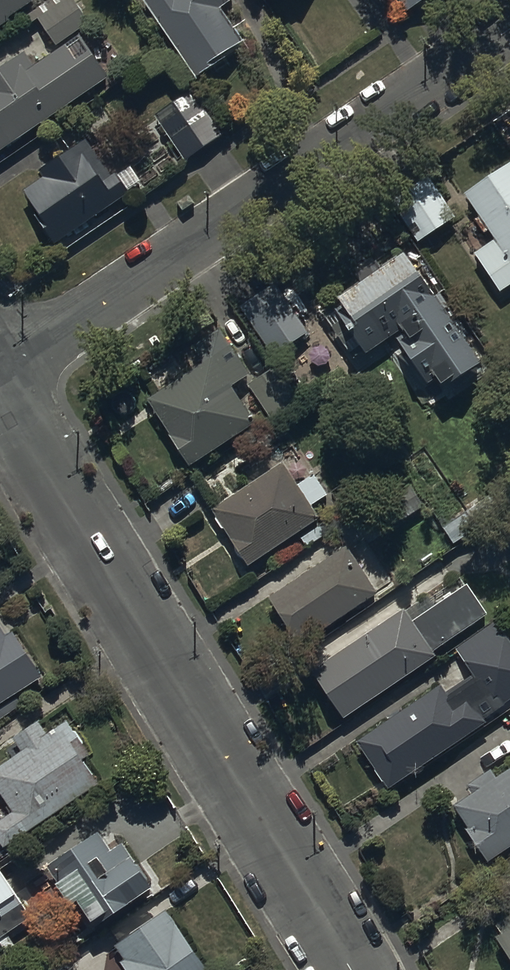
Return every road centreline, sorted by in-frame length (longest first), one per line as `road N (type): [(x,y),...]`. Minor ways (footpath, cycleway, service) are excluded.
road 1 (residential): [(0,398),(359,969)]
road 2 (residential): [(0,382),(509,34)]

